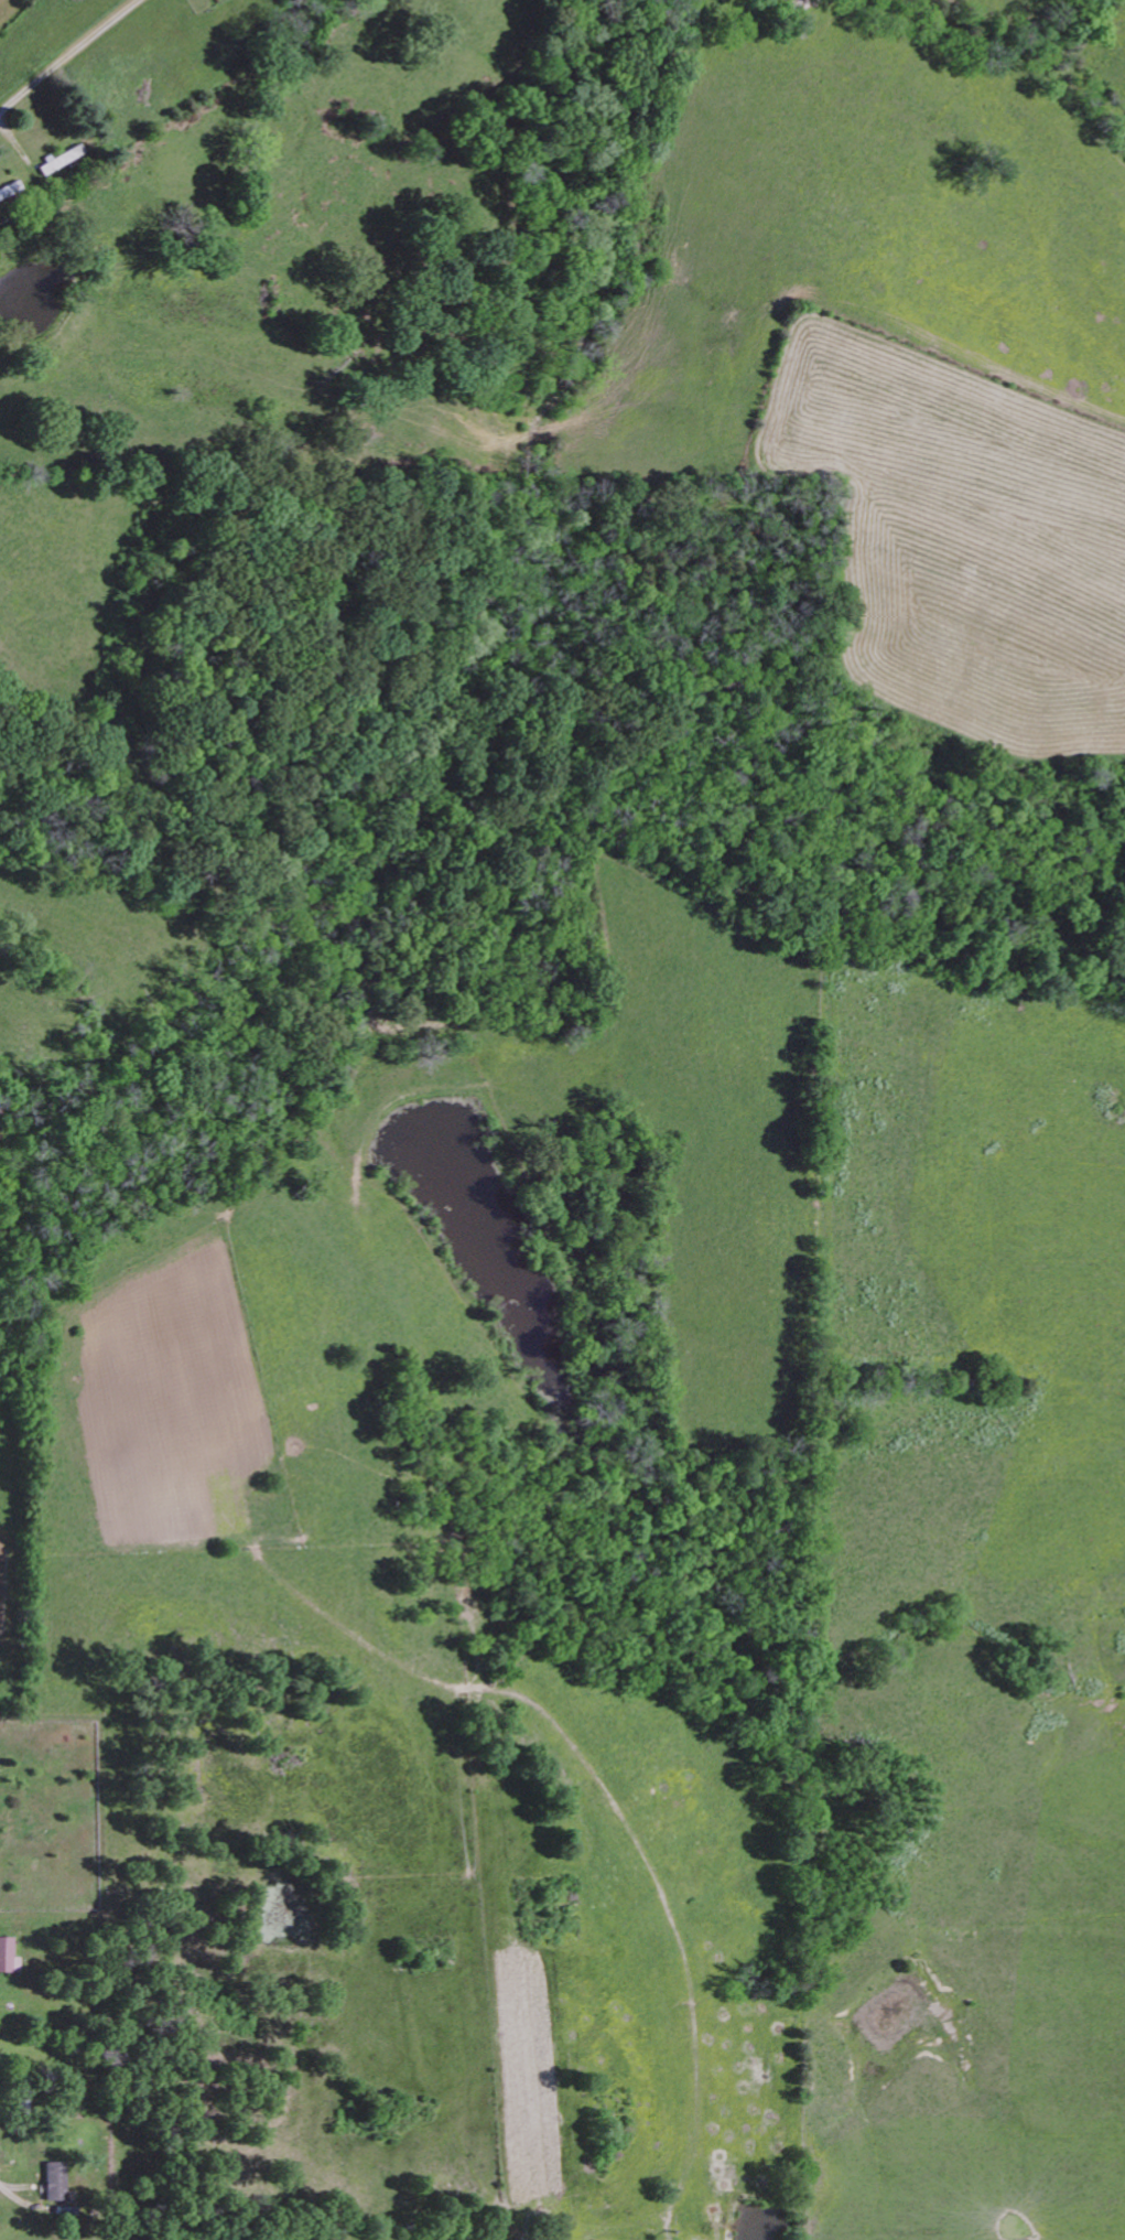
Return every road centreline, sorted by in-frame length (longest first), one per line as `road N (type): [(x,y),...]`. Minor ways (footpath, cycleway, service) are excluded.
road 1 (residential): [(0,113),(134,0)]

